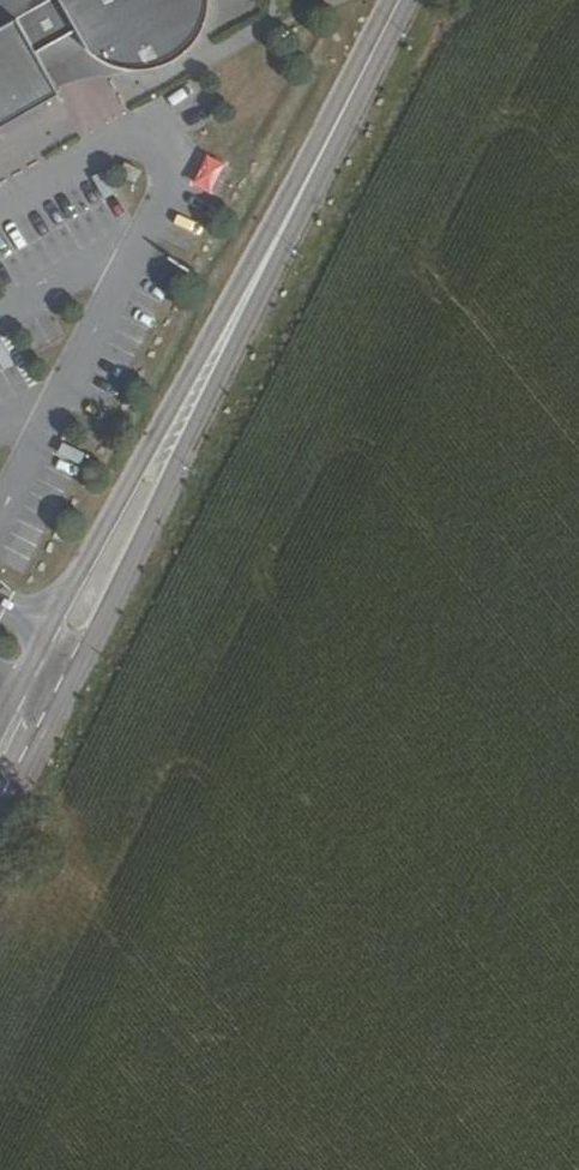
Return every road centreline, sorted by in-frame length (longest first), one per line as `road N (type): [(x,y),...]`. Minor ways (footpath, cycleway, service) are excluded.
road 1 (tertiary): [(0,831),(331,144)]
road 2 (tertiary): [(331,144),(133,479),(0,727)]
road 3 (tertiary): [(400,0),(331,144)]

